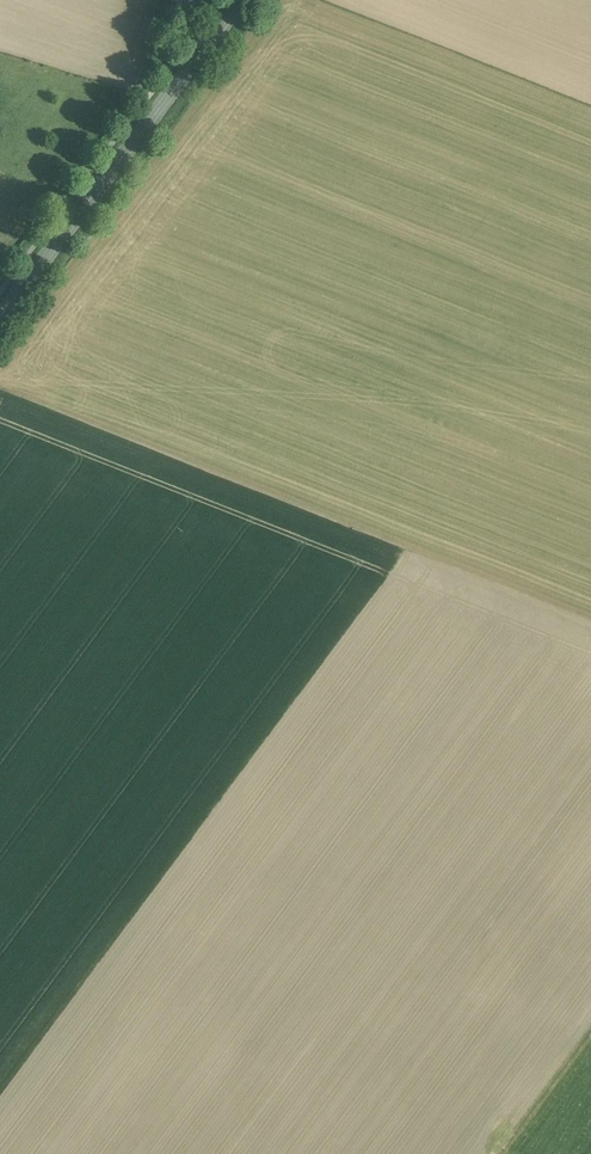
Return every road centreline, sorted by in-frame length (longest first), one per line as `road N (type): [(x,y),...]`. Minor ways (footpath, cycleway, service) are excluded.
road 1 (secondary): [(0,321),(243,0)]

